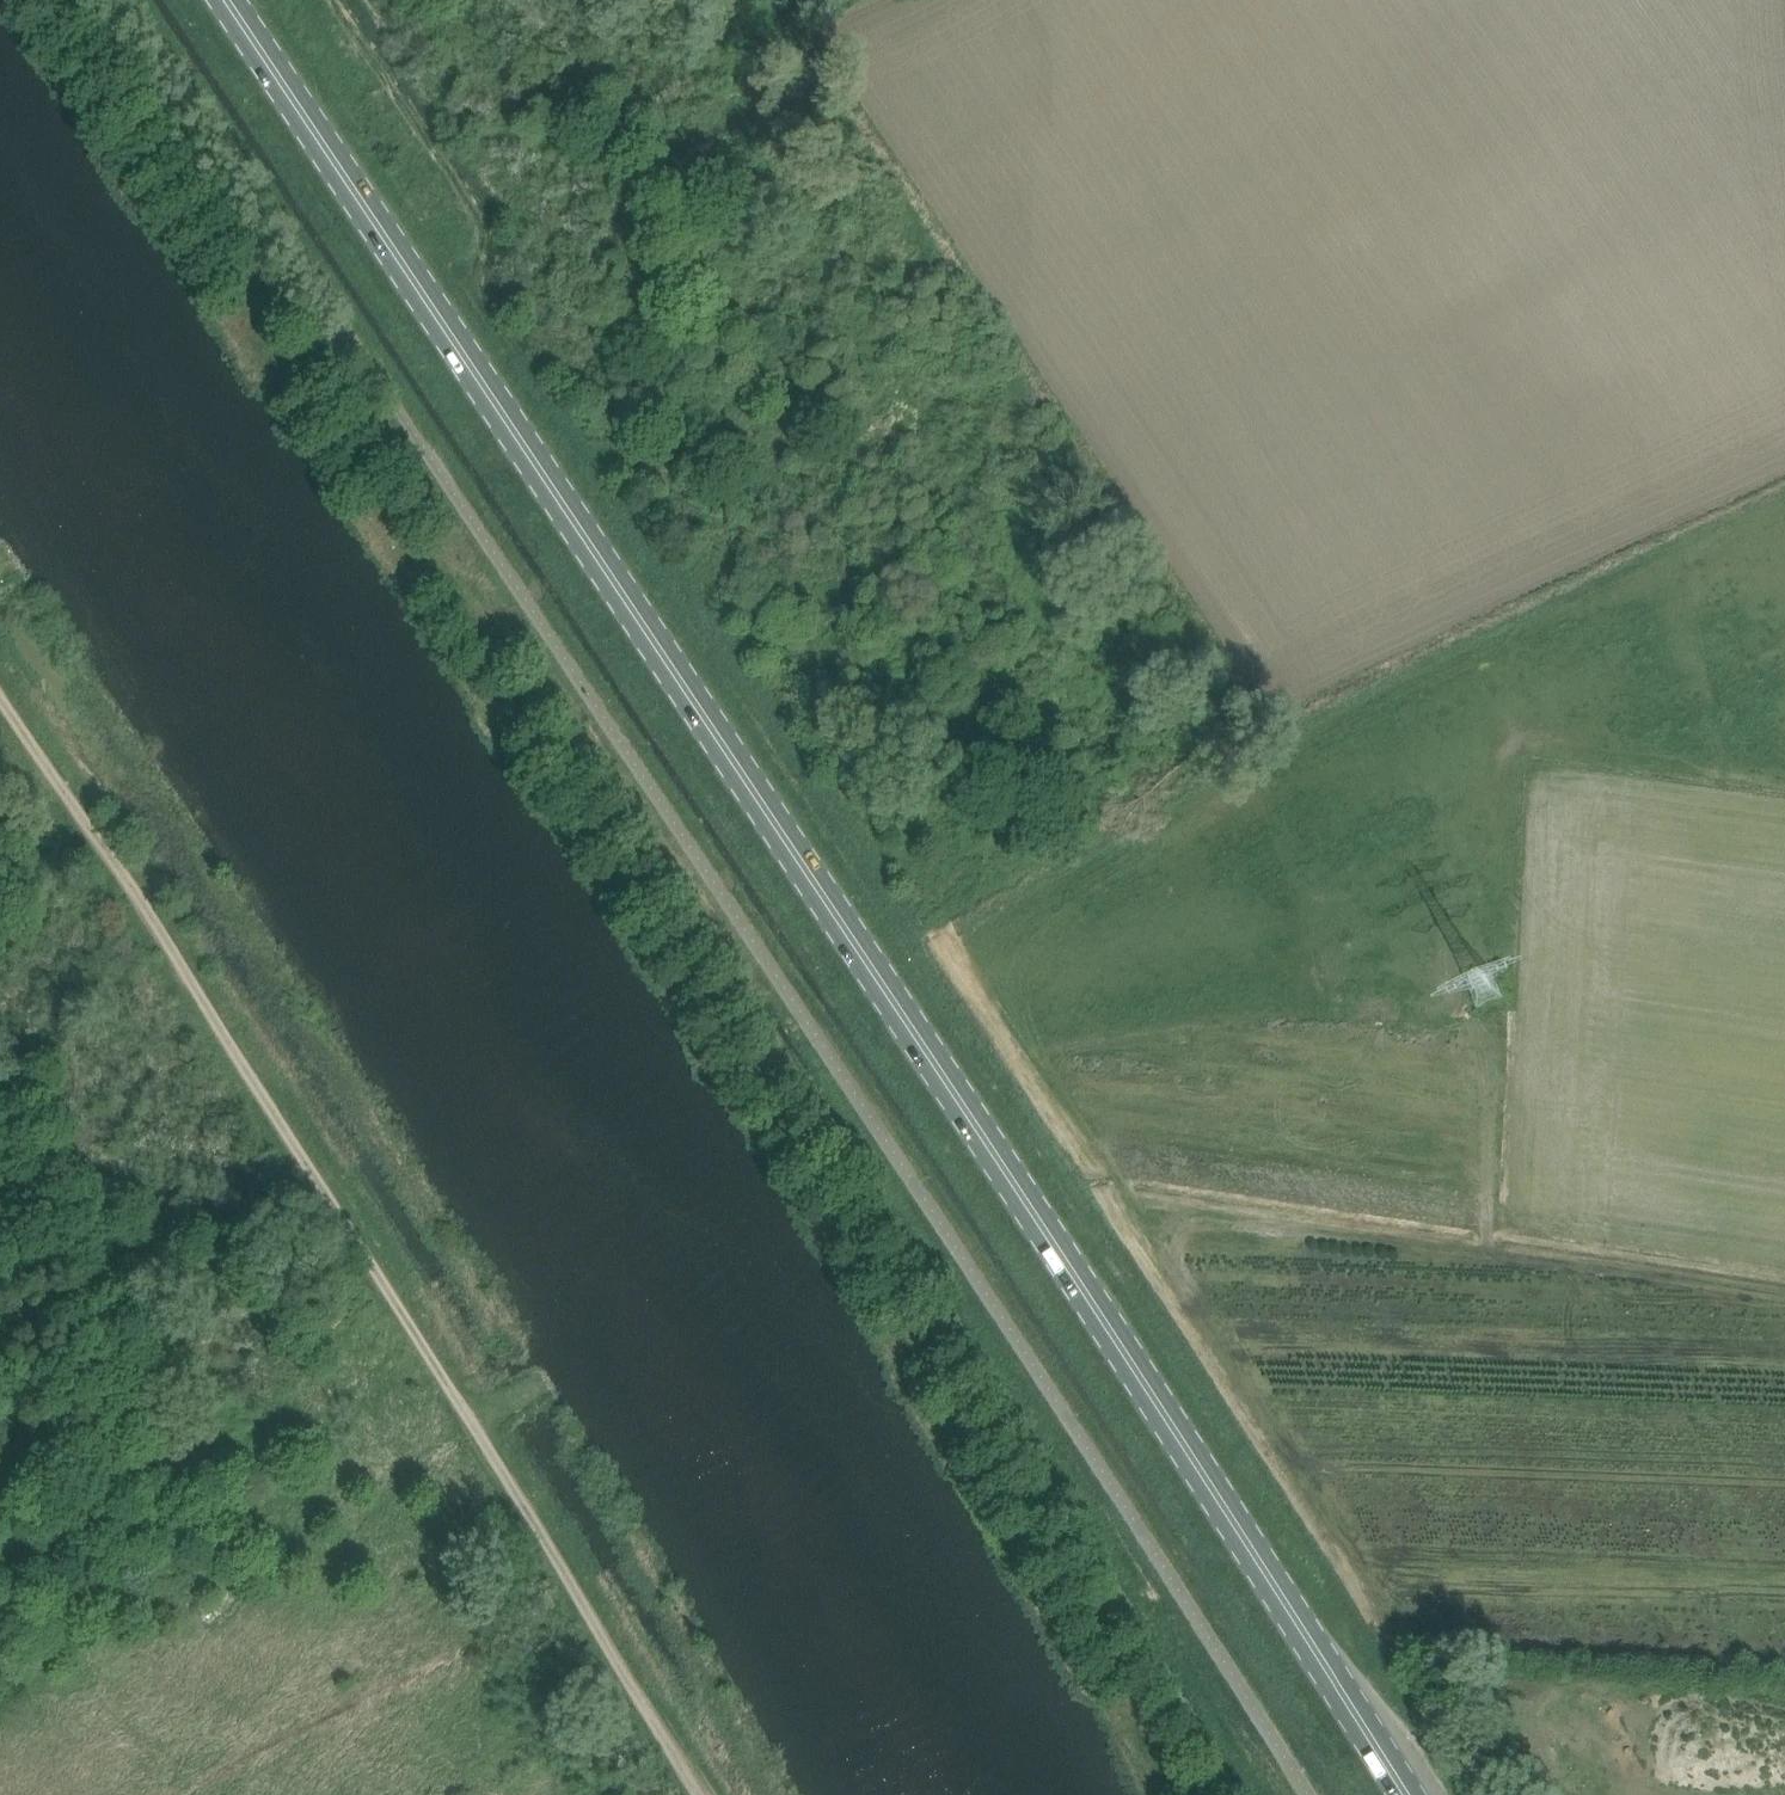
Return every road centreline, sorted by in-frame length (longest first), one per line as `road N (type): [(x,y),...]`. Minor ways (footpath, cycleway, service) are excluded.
road 1 (primary): [(1408,1794),(884,985),(229,0)]
road 2 (track): [(0,678),(335,1189),(707,1794)]

